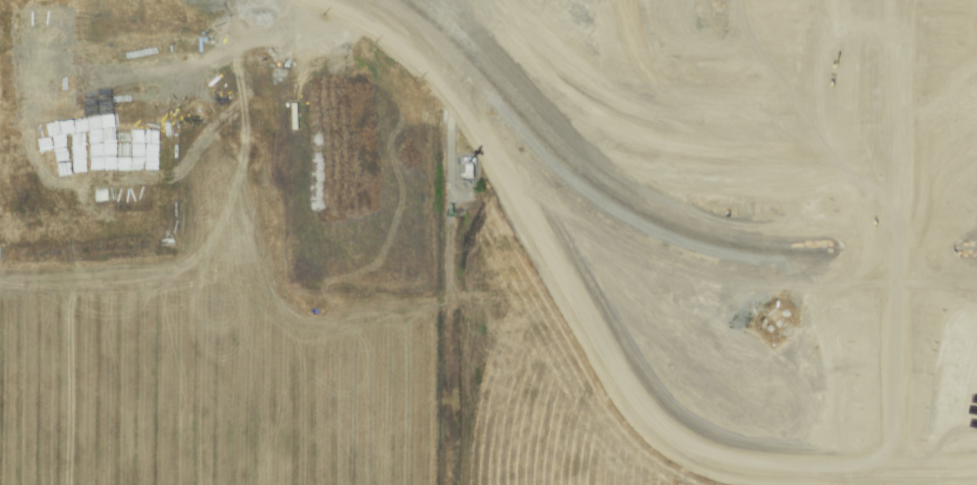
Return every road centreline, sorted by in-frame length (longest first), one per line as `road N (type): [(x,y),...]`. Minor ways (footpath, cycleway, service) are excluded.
road 1 (tertiary): [(340,0),(404,34),(454,85),(664,424),(695,445),(782,466),(976,466)]
road 2 (motorway): [(470,0),(591,100),(665,129),(897,132)]
road 3 (tertiary): [(896,0),(897,466)]
road 4 (motorway): [(896,100),(705,100),(664,92),(621,55),(606,0)]

